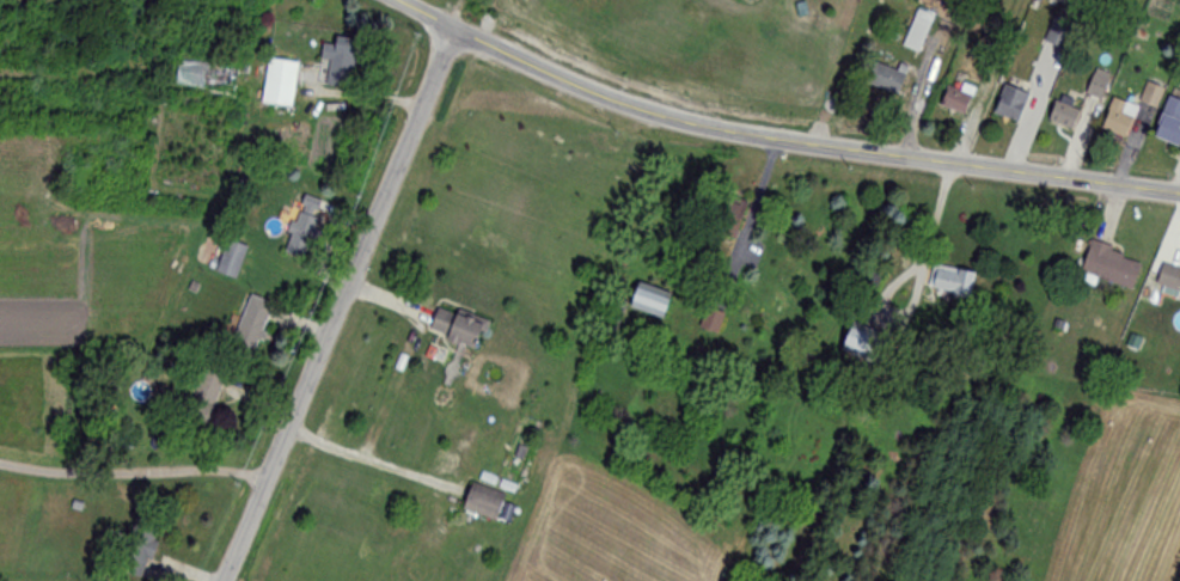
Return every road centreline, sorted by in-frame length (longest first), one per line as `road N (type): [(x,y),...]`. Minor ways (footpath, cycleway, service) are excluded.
road 1 (tertiary): [(1179,192),(679,122),(622,108),(389,0)]
road 2 (residential): [(227,580),(457,36)]

